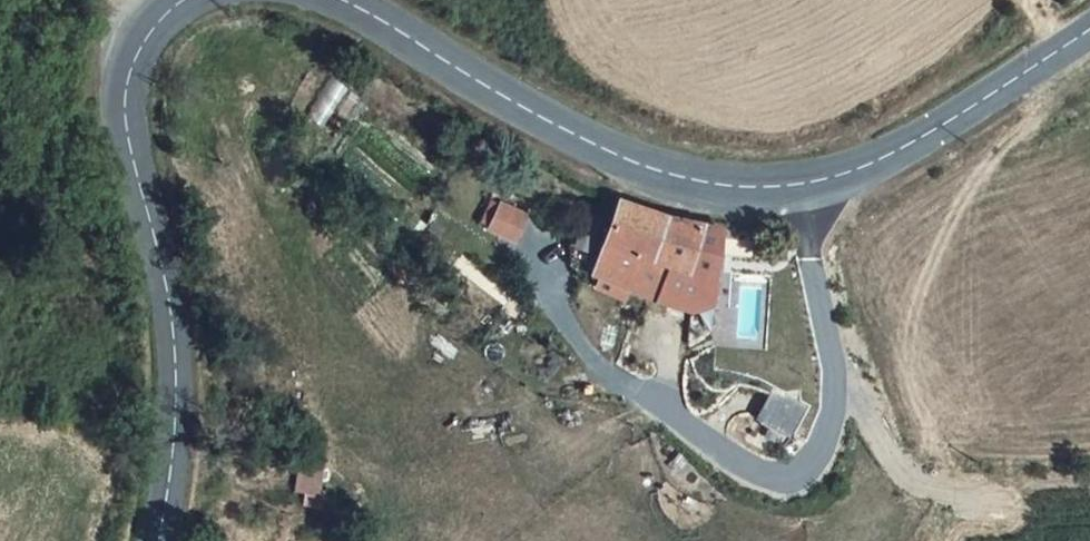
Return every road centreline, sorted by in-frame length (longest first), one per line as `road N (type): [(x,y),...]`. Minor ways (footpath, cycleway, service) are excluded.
road 1 (secondary): [(1089,26),(849,175),(800,190),(728,188),(614,156),(347,0)]
road 2 (secondary): [(184,0),(151,28),(135,69),(134,122),(171,258),(182,358),(176,471),(162,540)]

